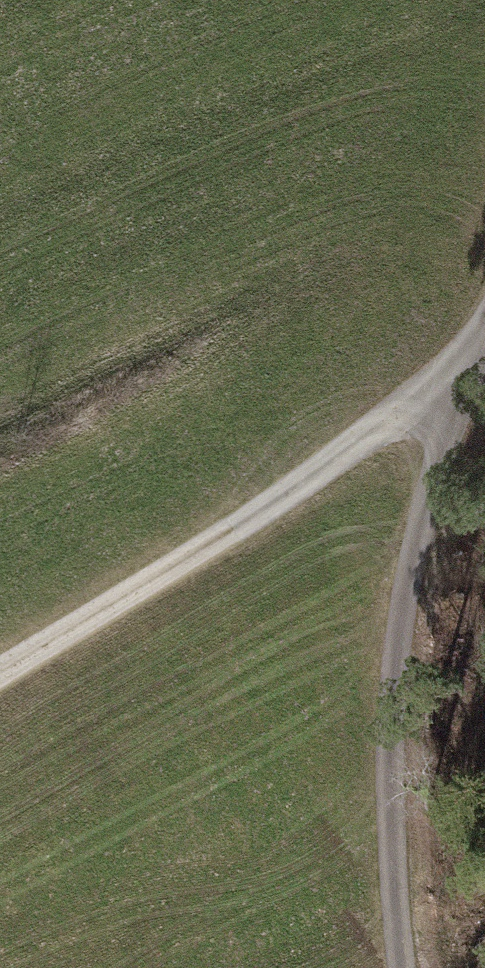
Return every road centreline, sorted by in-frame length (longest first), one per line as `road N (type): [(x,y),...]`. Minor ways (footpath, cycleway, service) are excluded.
road 1 (track): [(484,333),(463,370),(396,655),(391,766),(402,967)]
road 2 (track): [(463,370),(0,681)]

